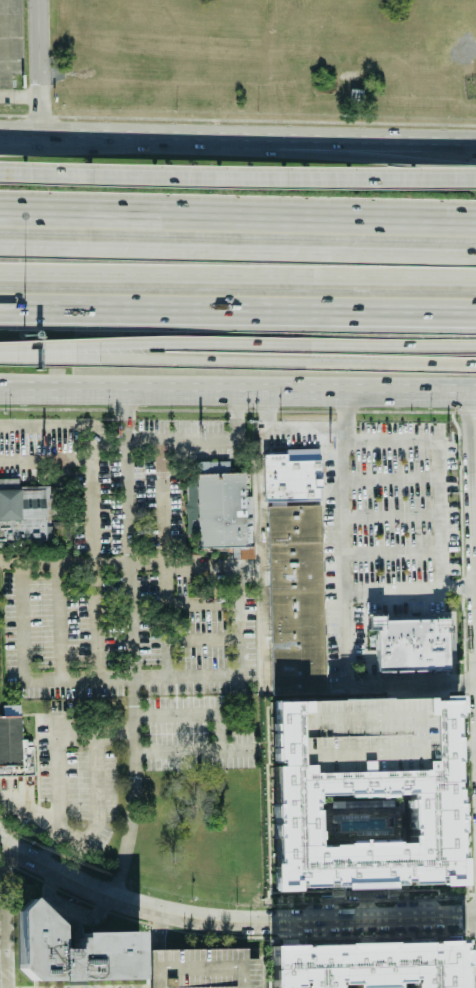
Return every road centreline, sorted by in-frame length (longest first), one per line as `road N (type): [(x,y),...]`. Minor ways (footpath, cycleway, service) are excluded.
road 1 (tertiary): [(475,915),(190,918),(107,897),(0,840)]
road 2 (motorway): [(475,256),(0,246)]
road 3 (motorway): [(475,221),(0,211)]
road 4 (motorway): [(475,179),(0,173)]
road 5 (motorway): [(0,272),(475,278)]
road 6 (motorway): [(0,308),(475,313)]
road 7 (primary): [(43,389),(475,392)]
road 8 (motorway): [(97,357),(475,363)]
road 9 (motorway): [(98,346),(475,345)]
road 10 (motorway): [(475,167),(204,139)]
road 11 (primary): [(475,141),(204,139)]
road 12 (primary): [(204,139),(0,135)]

